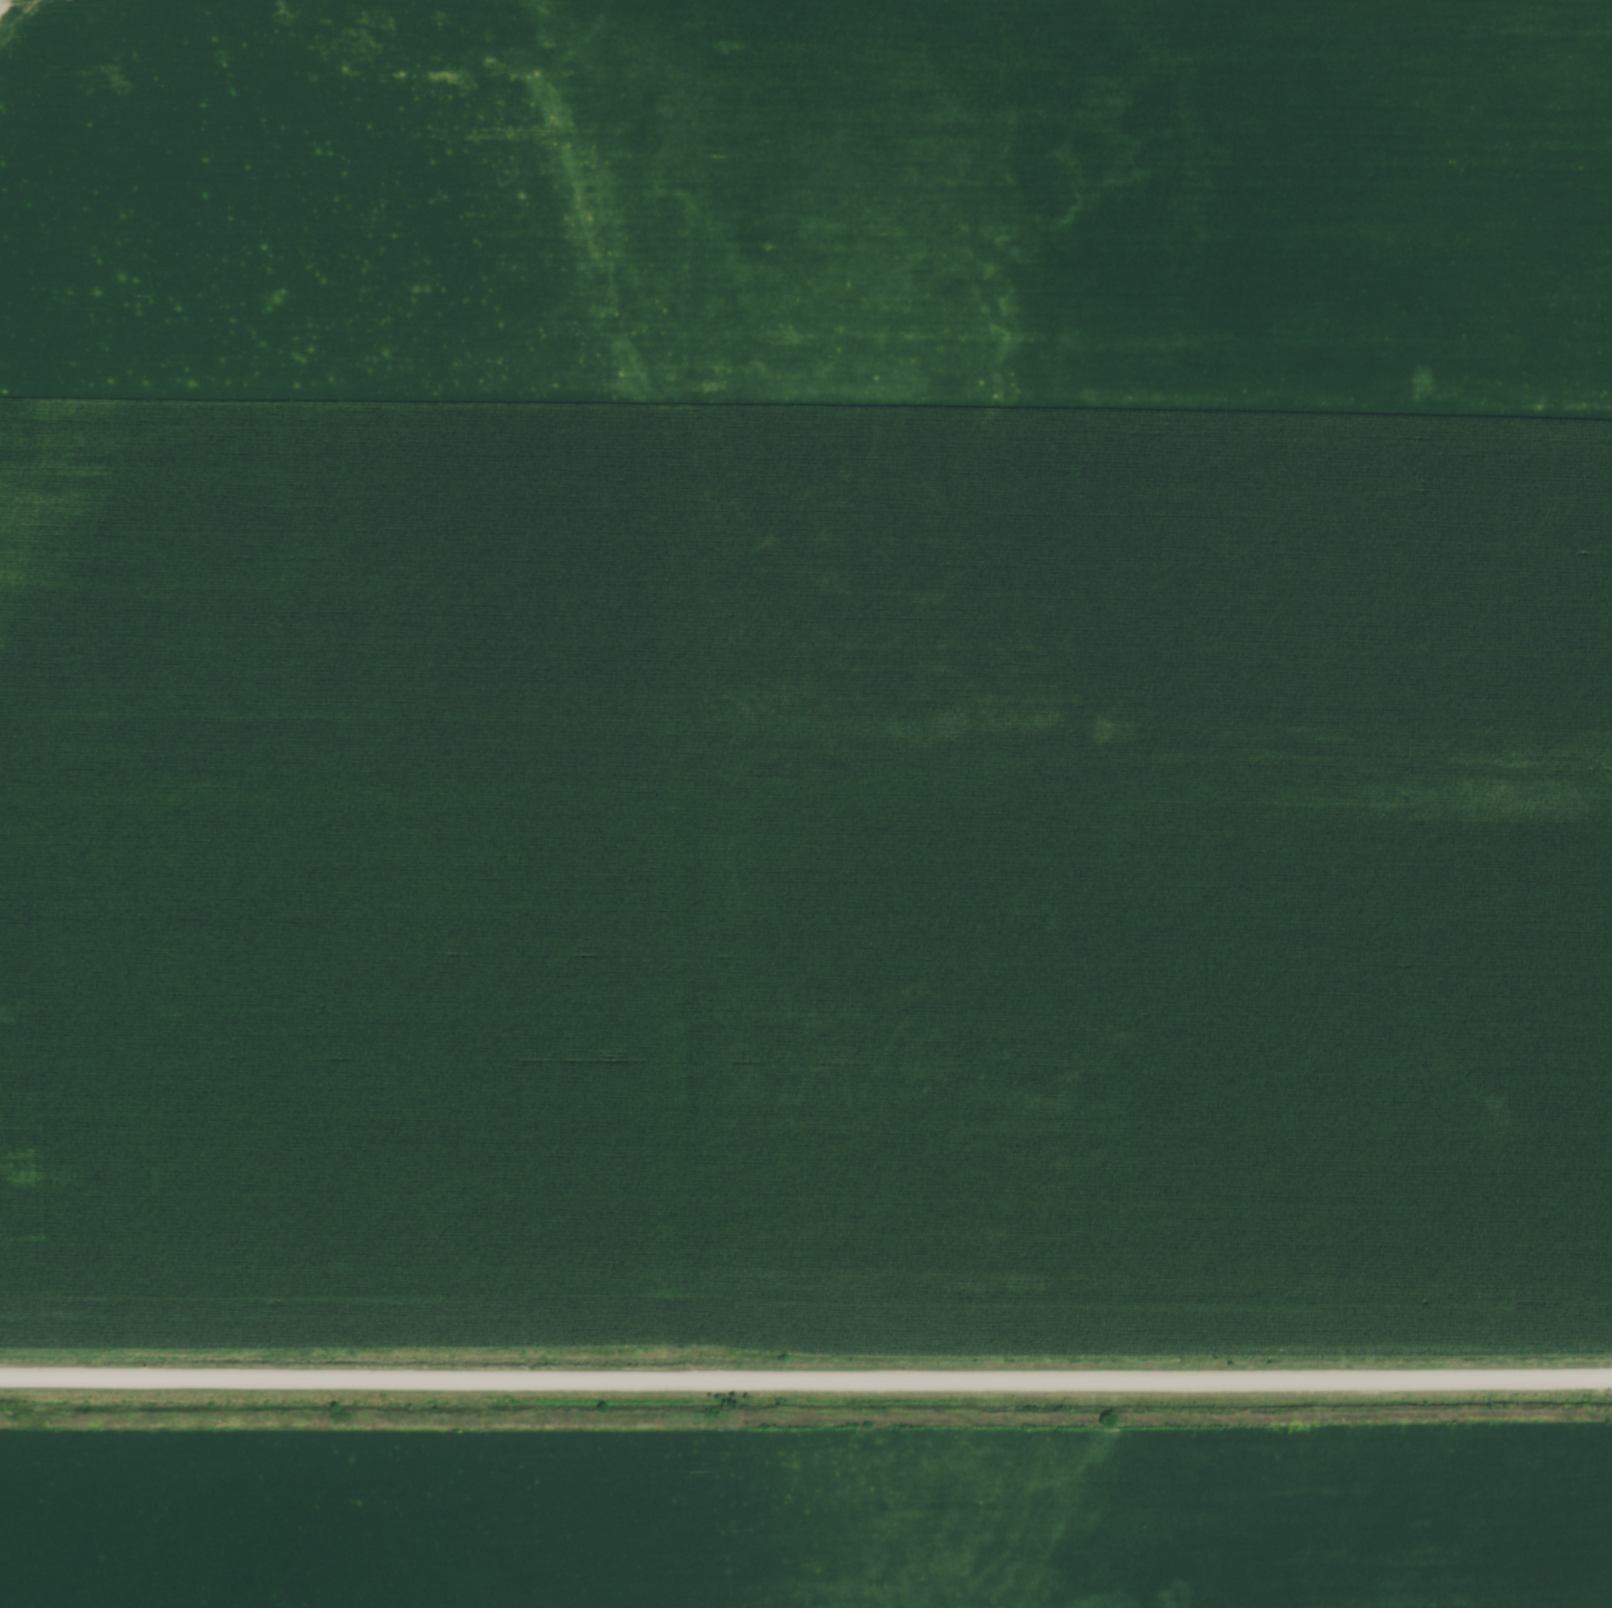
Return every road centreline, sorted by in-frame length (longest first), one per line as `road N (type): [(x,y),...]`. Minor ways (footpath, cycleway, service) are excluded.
road 1 (residential): [(0,1380),(808,1387),(1611,1380)]

